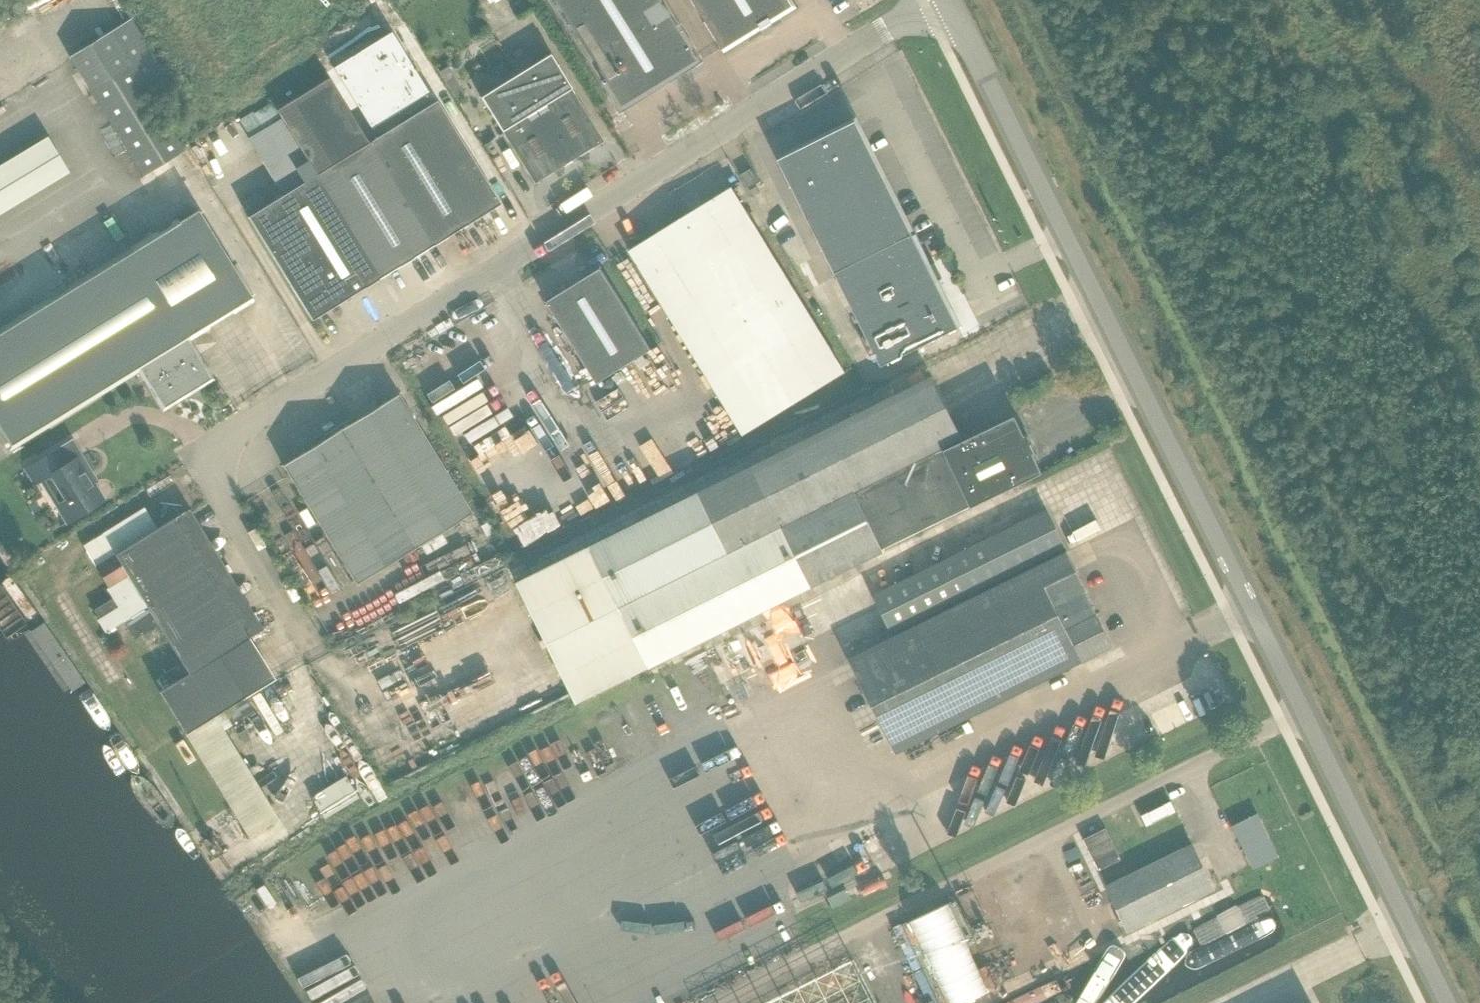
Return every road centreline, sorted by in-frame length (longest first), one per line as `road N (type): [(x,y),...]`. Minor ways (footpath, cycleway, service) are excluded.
road 1 (tertiary): [(1449,1002),(948,0)]
road 2 (unclassified): [(303,643),(217,500),(212,455),(235,421),(933,0)]

